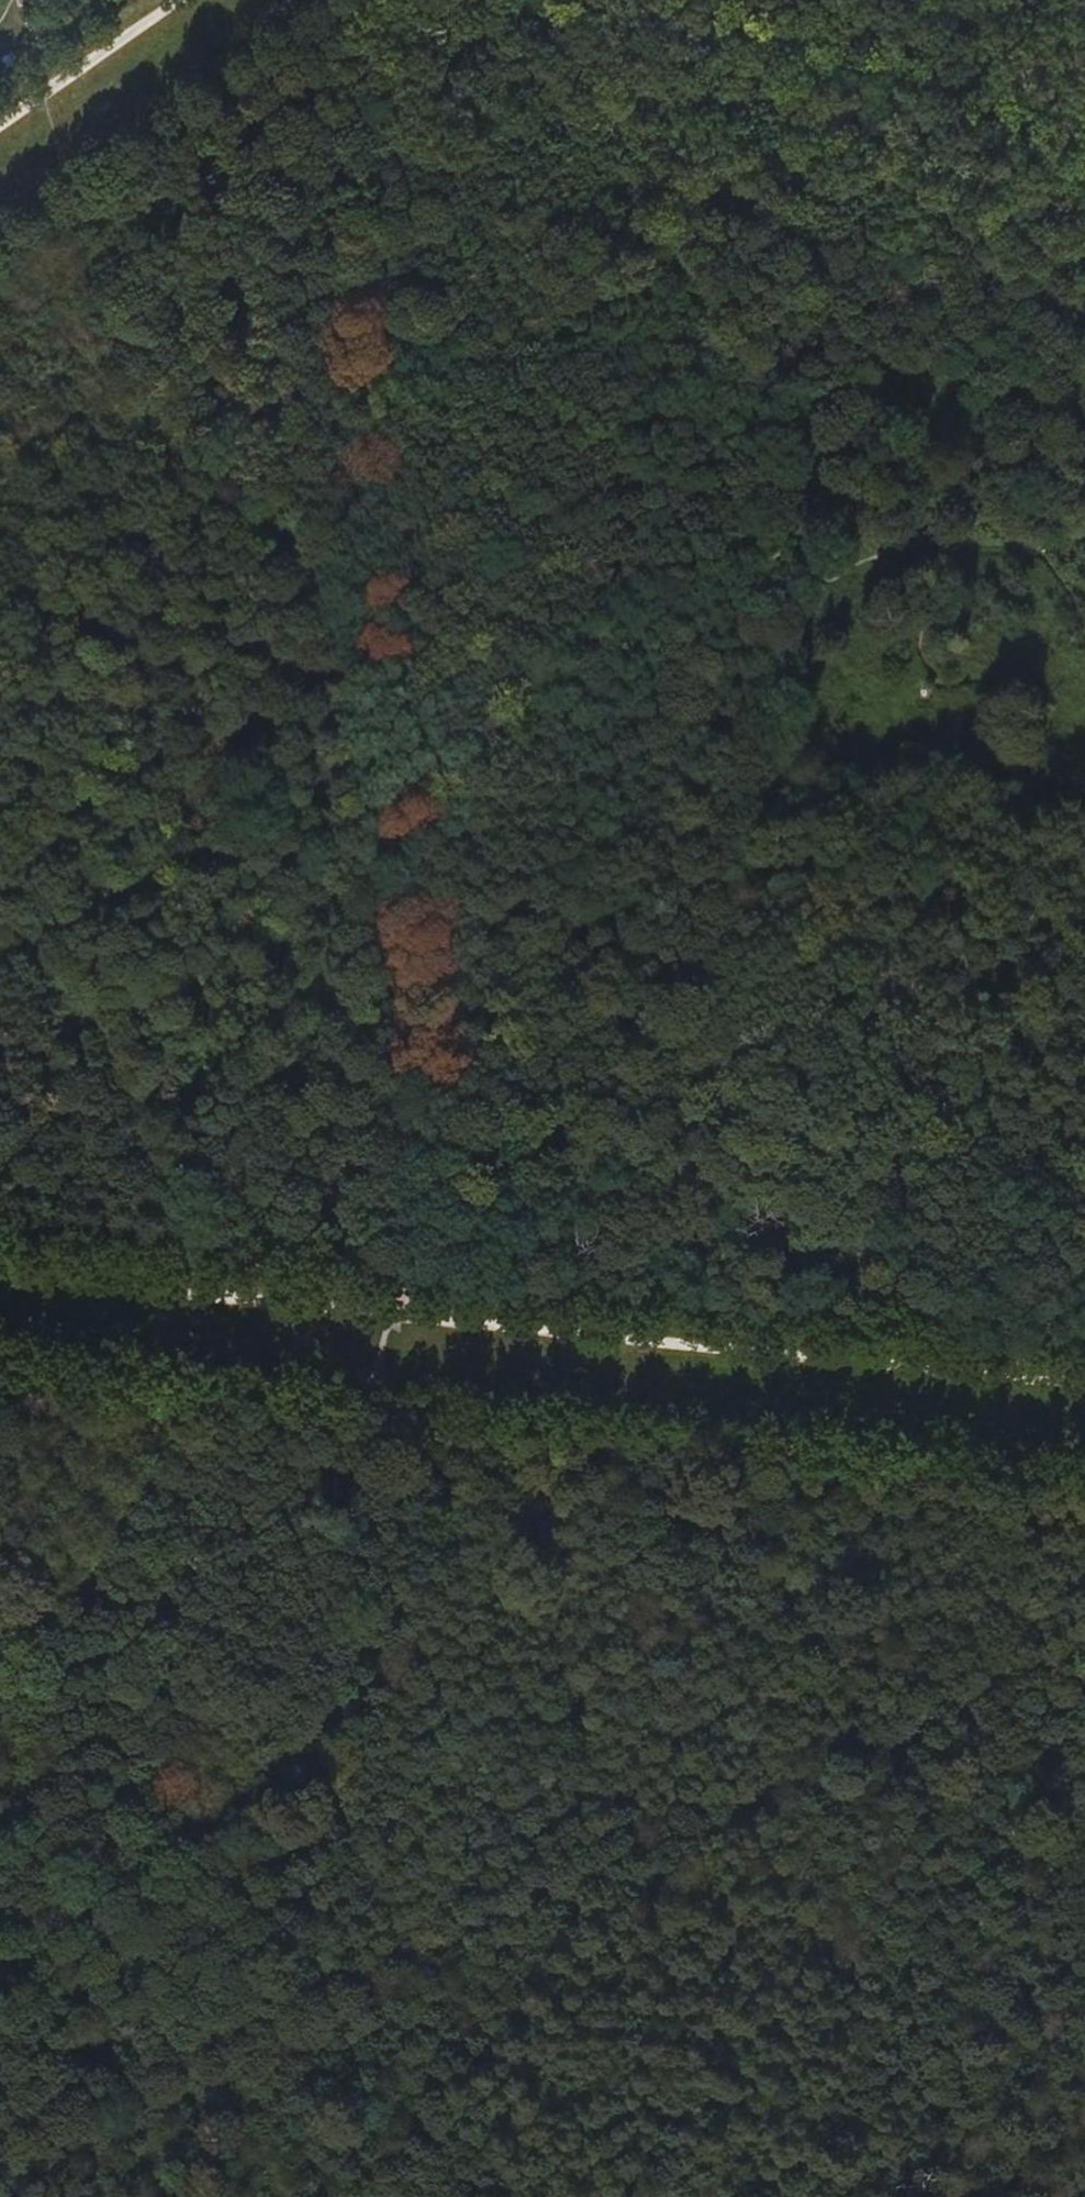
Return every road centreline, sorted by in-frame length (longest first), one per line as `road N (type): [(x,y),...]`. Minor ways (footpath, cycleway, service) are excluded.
road 1 (track): [(0,124),(179,0)]

